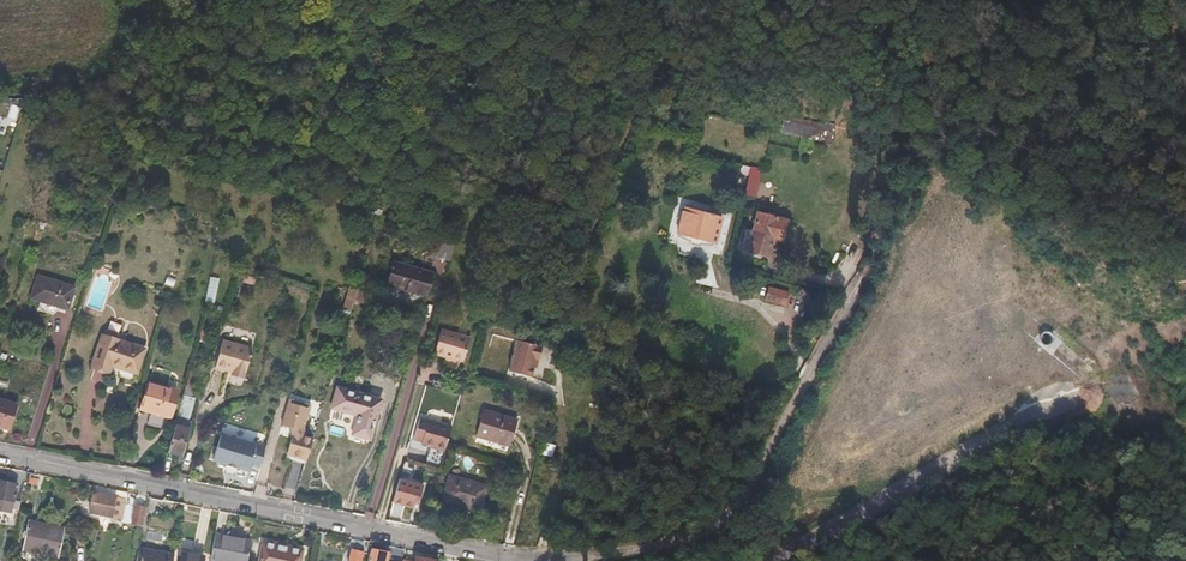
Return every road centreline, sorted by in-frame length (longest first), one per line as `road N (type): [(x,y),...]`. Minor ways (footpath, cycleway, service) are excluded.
road 1 (unclassified): [(511,557),(596,558),(730,525),(754,501),(780,424),(885,224)]
road 2 (residential): [(0,455),(511,557)]

